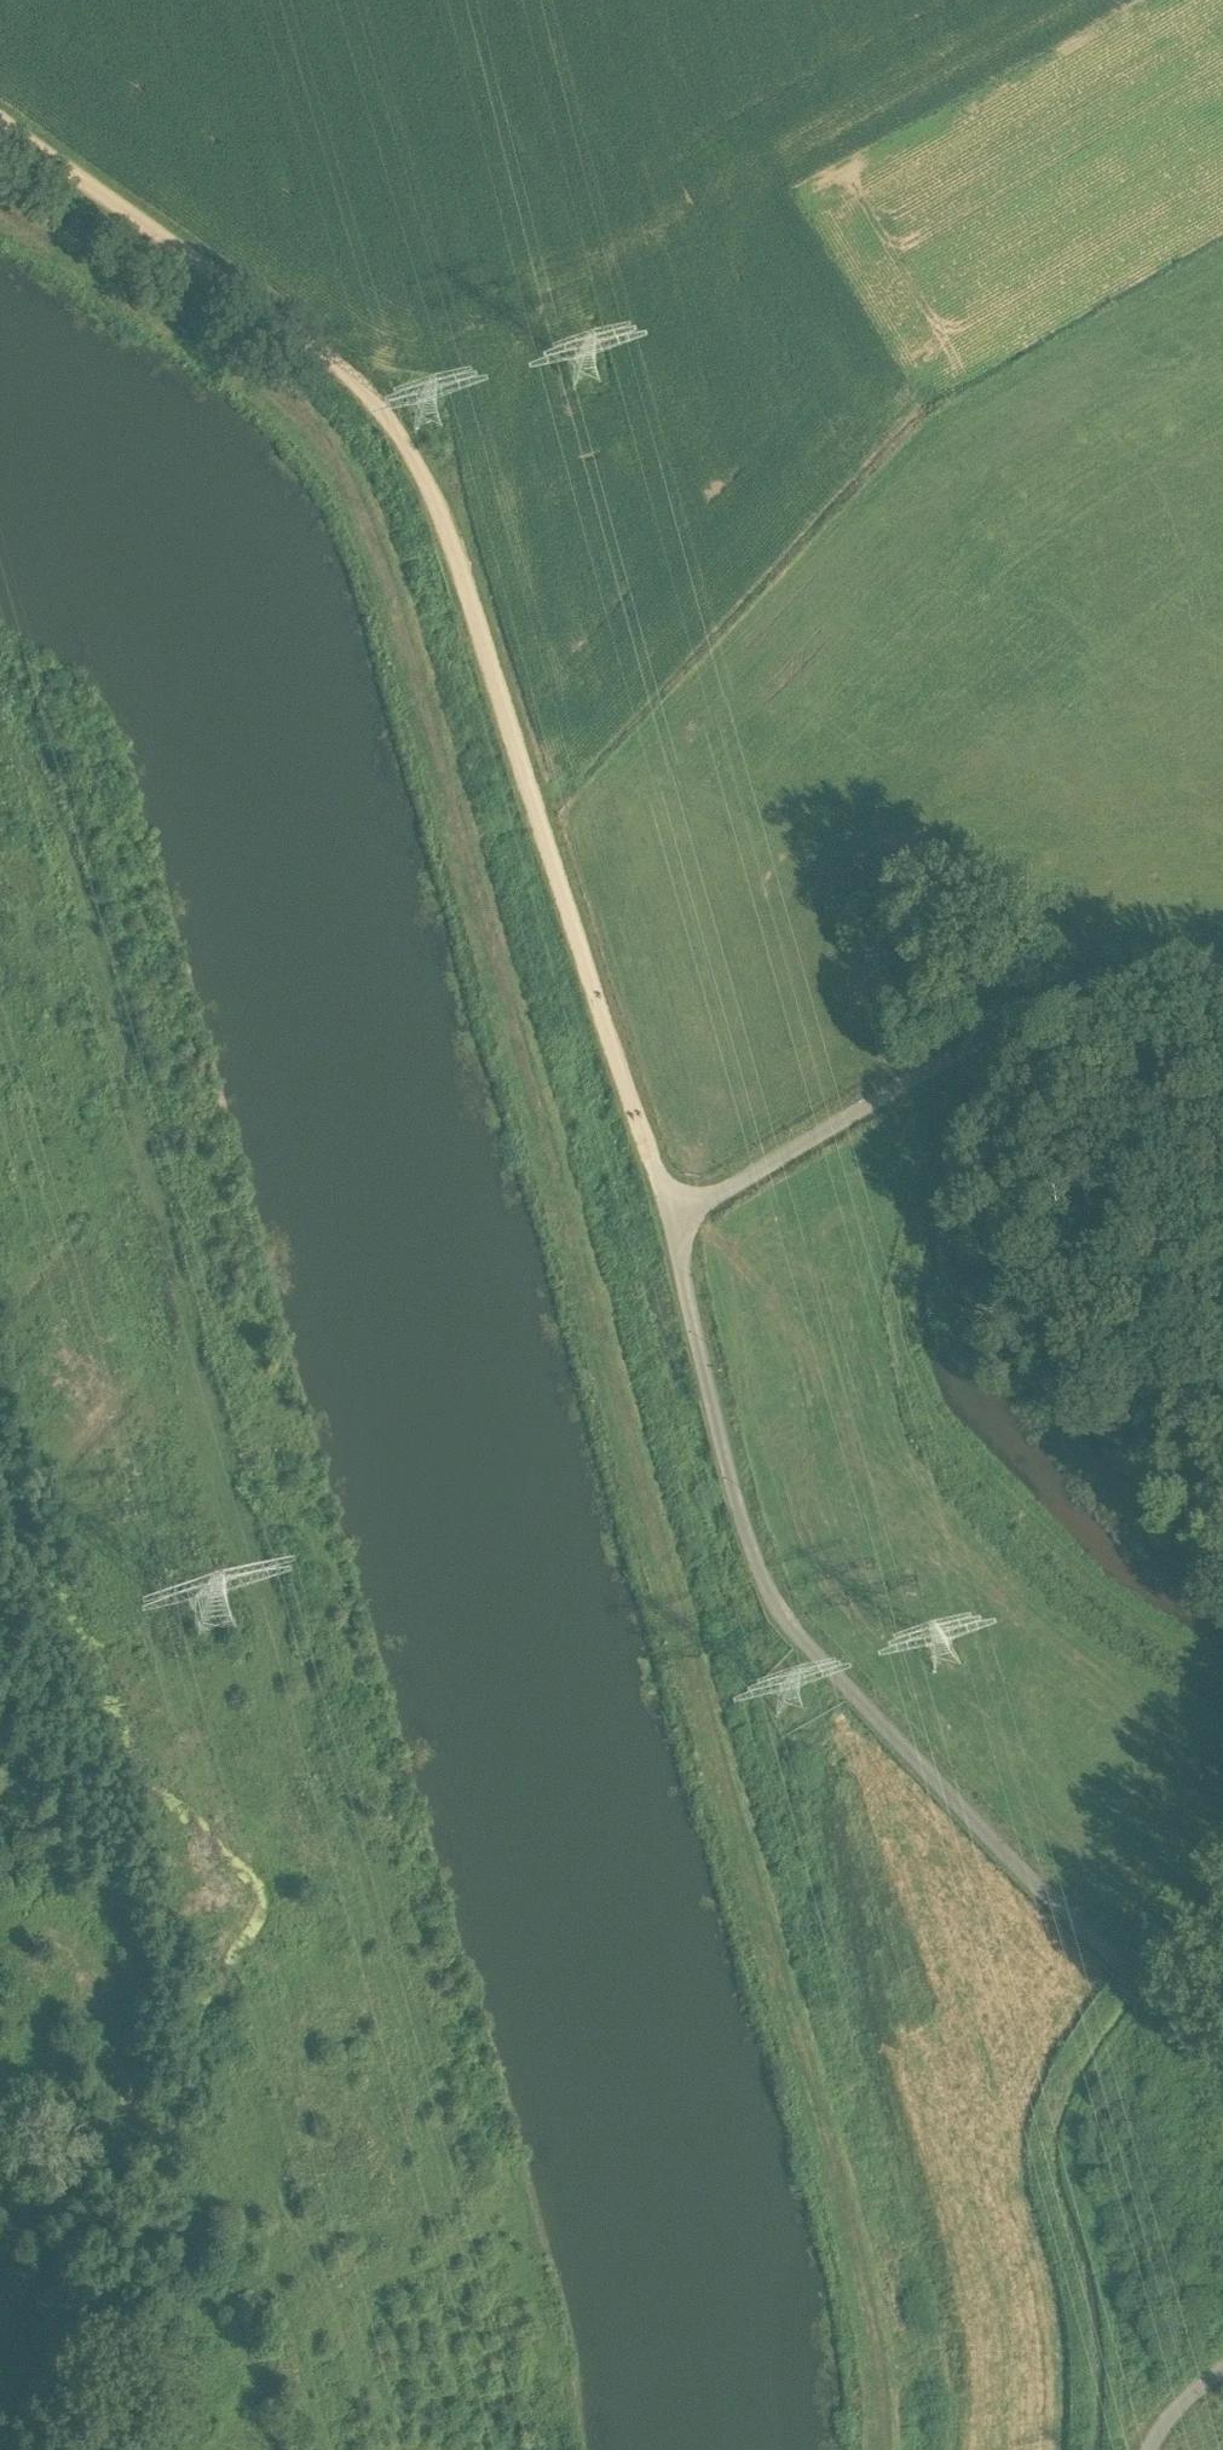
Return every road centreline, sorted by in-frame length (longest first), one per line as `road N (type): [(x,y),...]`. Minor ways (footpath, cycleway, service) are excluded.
road 1 (unclassified): [(1222,2096),(777,1611),(667,1225),(972,1060),(1121,968),(1222,954)]
road 2 (track): [(0,120),(327,352),(379,411),(431,497),(667,1225)]
road 3 (track): [(1222,1642),(1031,1492),(951,1388),(920,1308),(949,1070)]
road 4 (track): [(1116,1977),(1177,1920),(1222,1859)]

